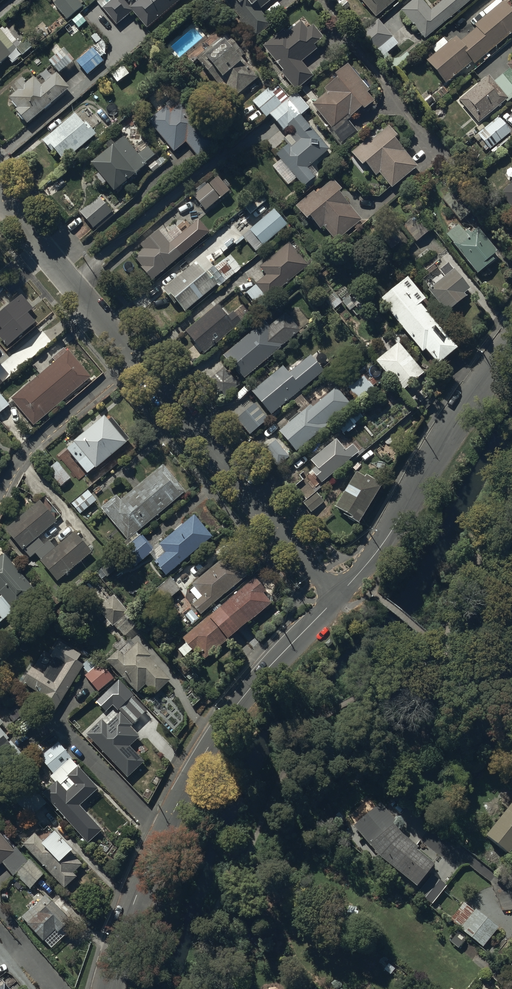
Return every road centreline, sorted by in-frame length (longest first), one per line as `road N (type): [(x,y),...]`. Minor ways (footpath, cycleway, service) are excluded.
road 1 (unclassified): [(338,596),(246,693),(209,747),(133,905),(108,988)]
road 2 (unclassified): [(338,596),(134,358)]
road 3 (unclassified): [(511,346),(373,558),(338,596)]
road 4 (unclassified): [(134,358),(0,196)]
road 5 (residential): [(0,494),(32,444),(134,358)]

